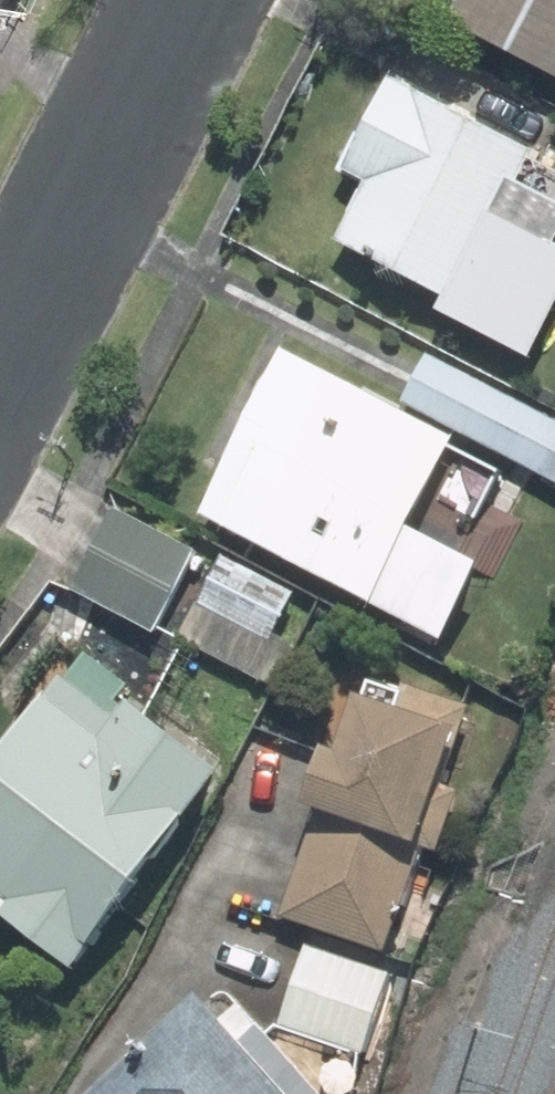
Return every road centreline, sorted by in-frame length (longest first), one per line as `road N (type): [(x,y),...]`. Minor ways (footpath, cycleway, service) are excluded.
road 1 (residential): [(198,0),(0,382)]

